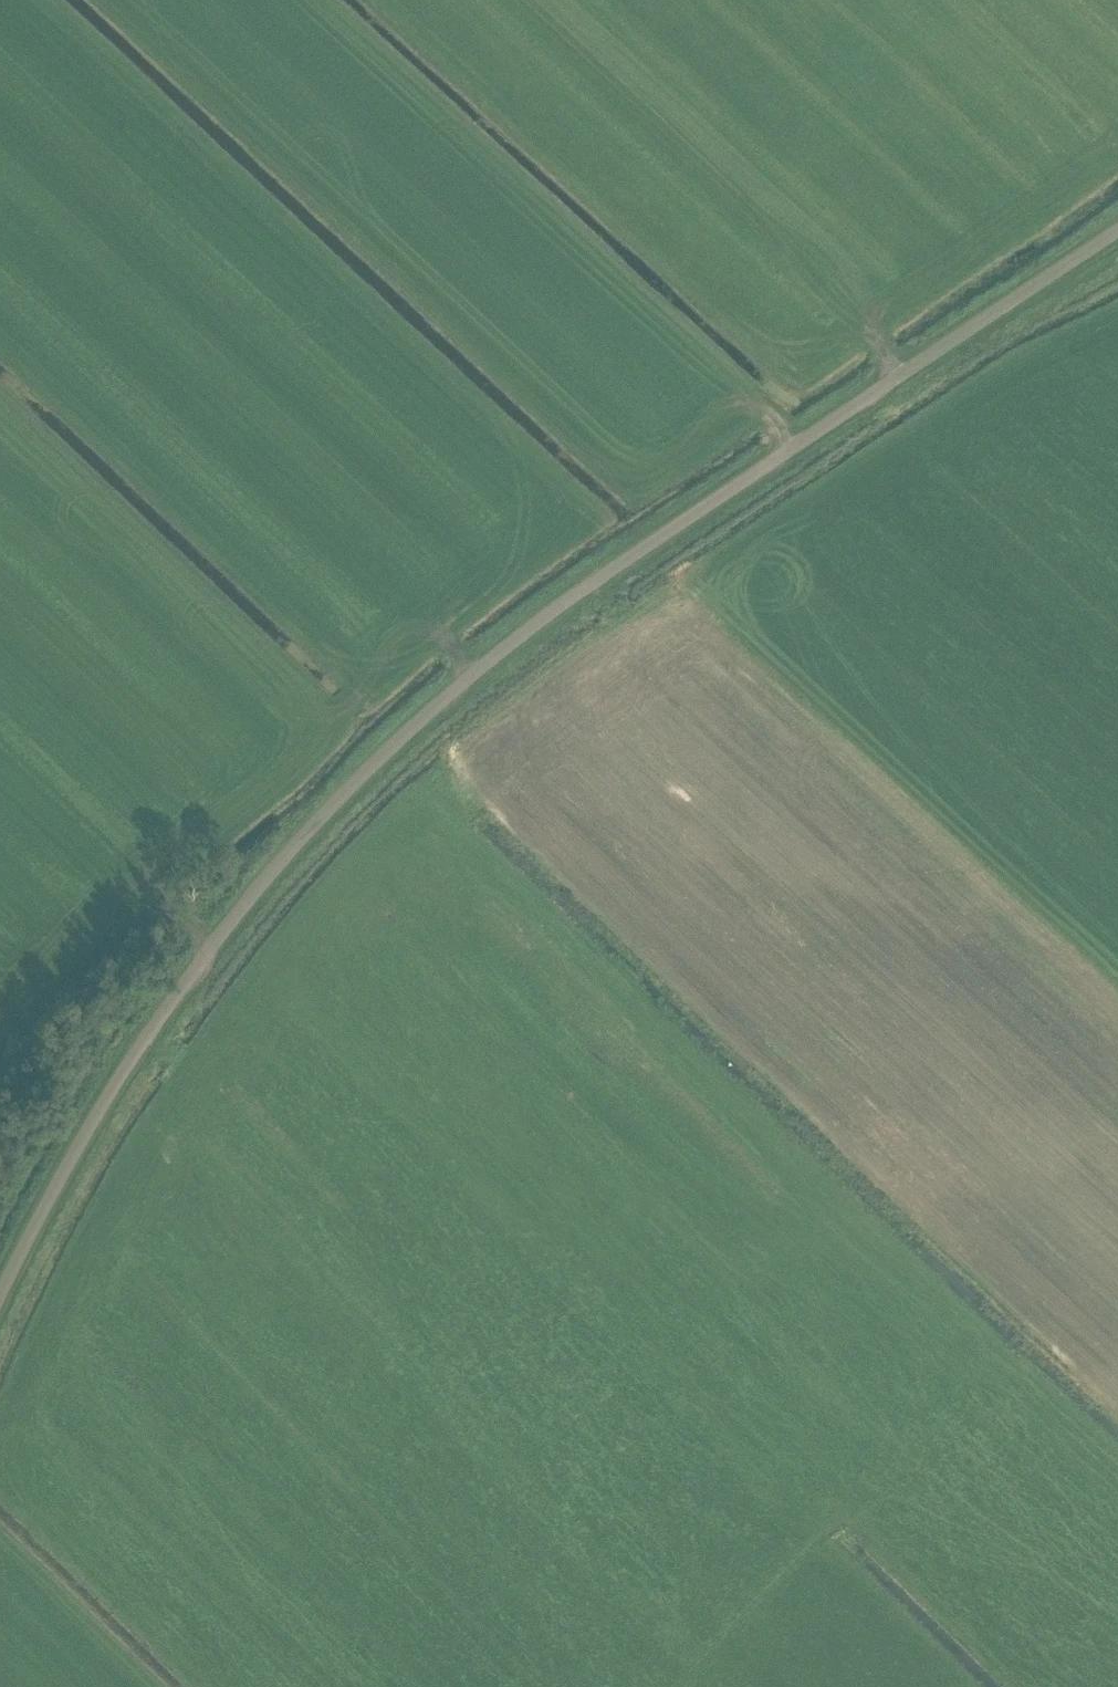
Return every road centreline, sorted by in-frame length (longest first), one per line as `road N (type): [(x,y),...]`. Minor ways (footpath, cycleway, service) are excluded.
road 1 (unclassified): [(0,1300),(68,1158),(184,985),(335,803),(466,679),(650,543),(1117,227)]

